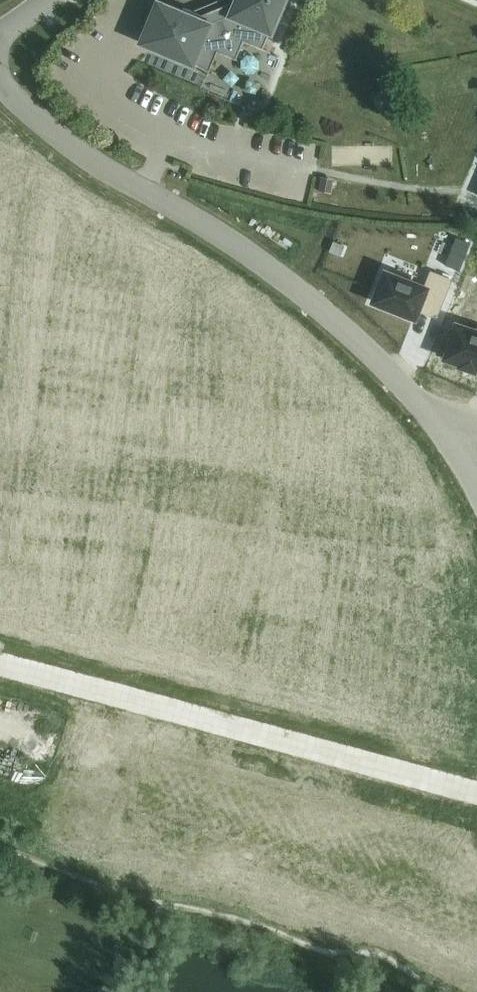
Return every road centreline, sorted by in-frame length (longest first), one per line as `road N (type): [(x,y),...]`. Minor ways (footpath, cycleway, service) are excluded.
road 1 (residential): [(0,77),(91,161),(278,277),(454,438)]
road 2 (residential): [(0,673),(476,794)]

